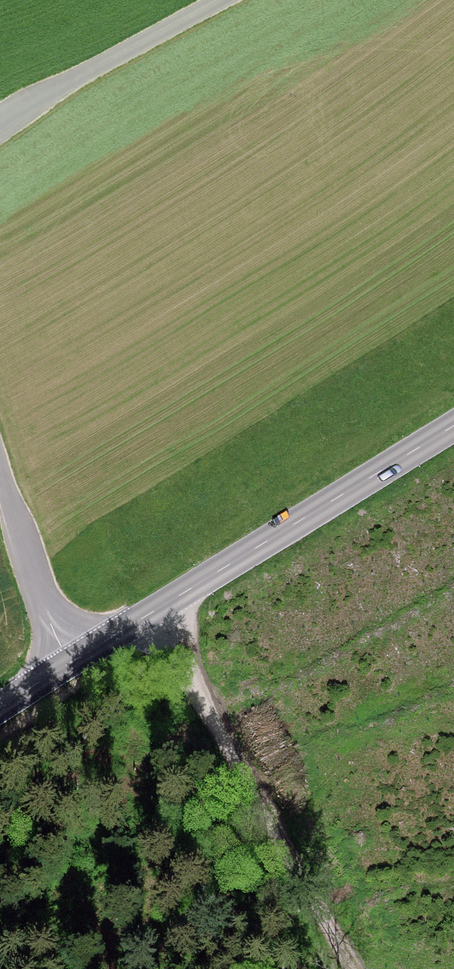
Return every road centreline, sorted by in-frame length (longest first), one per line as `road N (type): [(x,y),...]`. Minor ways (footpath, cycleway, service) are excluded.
road 1 (tertiary): [(0,706),(453,425)]
road 2 (track): [(146,616),(256,784),(360,968)]
road 3 (track): [(0,130),(217,0)]
road 4 (track): [(0,468),(69,664)]

